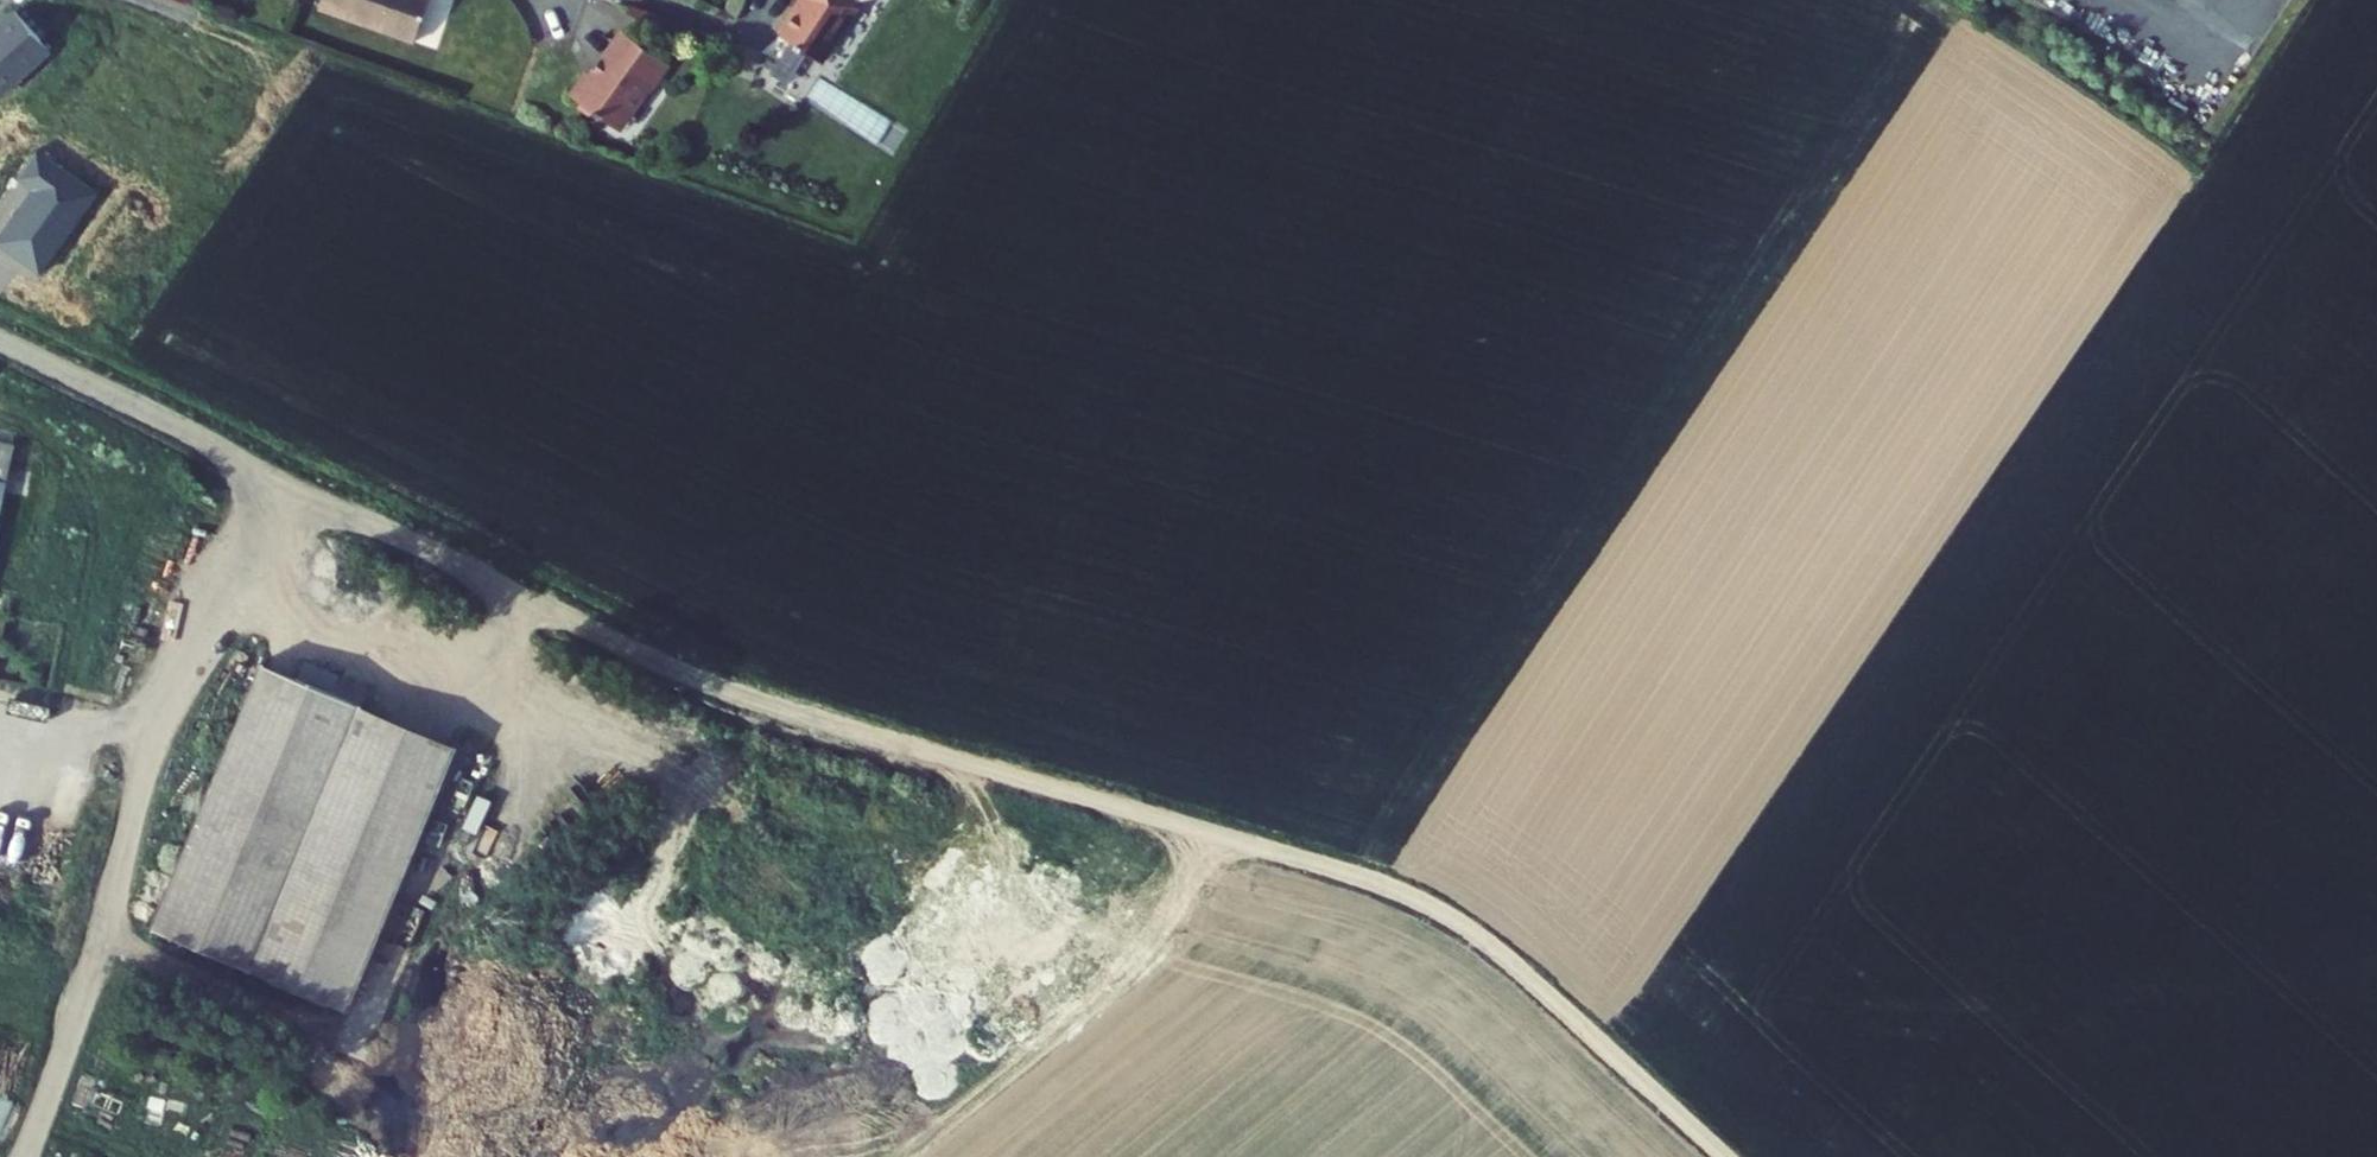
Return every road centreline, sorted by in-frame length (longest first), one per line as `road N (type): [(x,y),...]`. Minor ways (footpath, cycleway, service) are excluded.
road 1 (unclassified): [(0,342),(695,679),(1422,905),(1478,940),(1721,1156)]
road 2 (track): [(269,474),(25,1156)]

